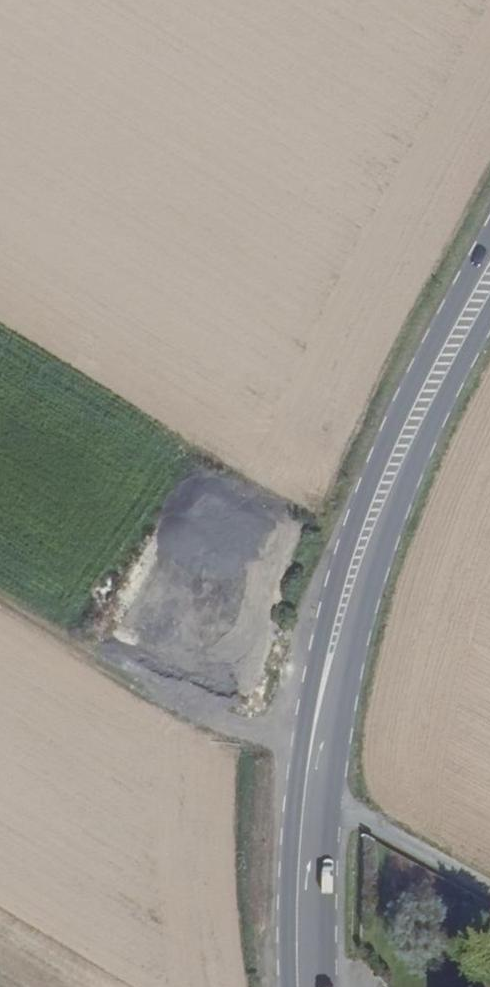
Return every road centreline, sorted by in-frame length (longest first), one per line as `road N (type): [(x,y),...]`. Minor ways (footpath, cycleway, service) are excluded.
road 1 (primary): [(489,247),(401,412),(353,529),(333,598),(318,738)]
road 2 (primary): [(318,738),(387,529),(489,313)]
road 3 (track): [(316,757),(230,741),(0,603)]
road 4 (primary): [(308,986),(307,841),(318,738)]

